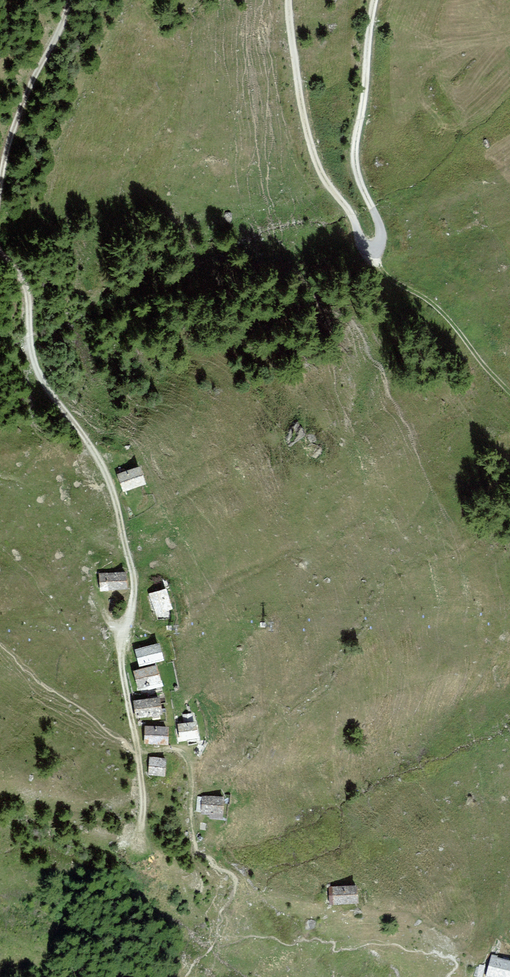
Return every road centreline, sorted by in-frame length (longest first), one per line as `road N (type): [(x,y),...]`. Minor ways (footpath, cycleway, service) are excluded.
road 1 (track): [(289,0),(315,158),(372,249),(380,229),(354,155),(374,0)]
road 2 (track): [(0,251),(26,288),(37,369),(103,467),(127,554)]
road 3 (track): [(127,554),(134,595),(121,659),(138,753),(140,827)]
road 4 (track): [(374,248),(383,271),(438,309),(509,393)]
road 5 (track): [(69,0),(9,142),(0,185)]

